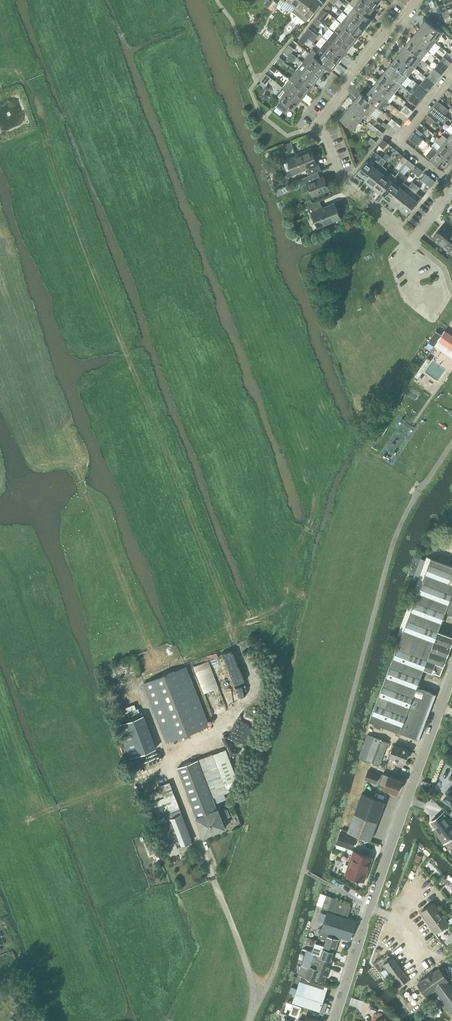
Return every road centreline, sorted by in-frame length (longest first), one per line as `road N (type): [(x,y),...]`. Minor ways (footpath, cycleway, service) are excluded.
road 1 (residential): [(333,1020),(451,677)]
road 2 (residential): [(411,241),(343,184),(317,126),(415,0)]

